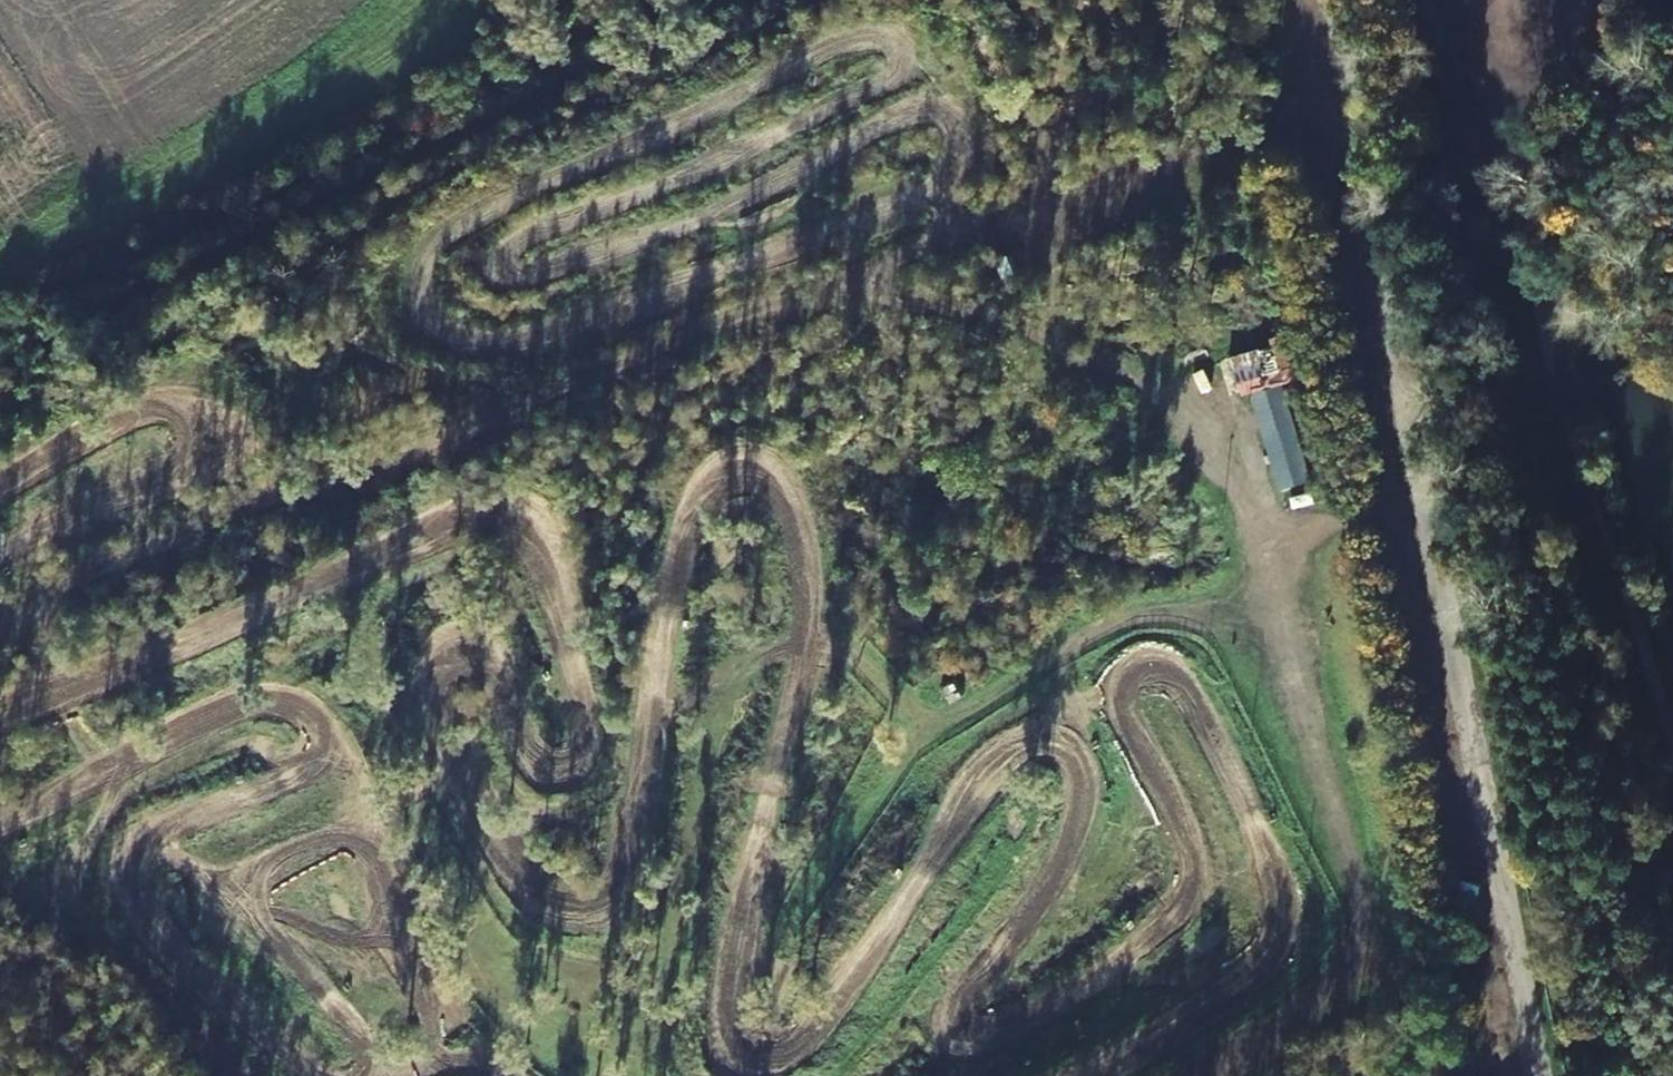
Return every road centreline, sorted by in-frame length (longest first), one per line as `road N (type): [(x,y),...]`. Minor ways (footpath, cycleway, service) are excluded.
road 1 (track): [(0,704),(202,642),(421,528),(518,521),(556,610),(577,747),(559,774),(539,759),(495,680),(471,654),(444,652),(440,725),(495,848),(525,891),(555,912),(590,913),(616,895),(647,653),(692,500),(743,469),(787,481),(807,522),(822,592),(751,897),(726,971),(726,1060),(741,1067),(776,1060),(820,1035),(943,842),(960,792),(1005,747),(1047,738),(1073,770),(1081,811),(1065,859),(1025,930),(970,985),(961,1030),(995,1031),(1058,1000),(1155,928),(1186,890),(1189,854),(1182,821),(1120,685),(1143,666),(1170,680),(1203,723),(1265,848),(1276,909),(1264,956),(1157,1048),(1092,1075)]
road 2 (track): [(590,322),(477,348),(447,339),(421,316),(418,284),(430,255),(491,211),(878,37),(906,39),(920,57),(904,70),(697,170),(557,221),(498,261),(496,273),(519,280),(695,223),(933,105),(962,117),(951,166),(916,192),(854,224),(623,306)]
road 3 (track): [(461,1065),(399,1064),(326,1045),(170,959),(137,914),(130,873),(142,835),(173,834),(344,950),(376,957),(392,931),(340,742),(301,710),(250,709),(186,732),(0,823)]
road 4 (unclassified): [(1310,0),(1313,73),(1508,1075)]
road 5 (track): [(1086,358),(1211,422),(1251,499),(1306,733),(1402,1022),(1499,1026)]
road 6 (track): [(1283,636),(1225,619),(1164,616),(1096,628),(973,704),(935,718),(911,710),(852,656),(811,634)]
road 7 (track): [(0,482),(133,409),(160,401),(215,416),(217,443),(0,554)]
road 8 (track): [(1086,358),(1036,335),(892,299),(857,279),(824,235)]
road 9 (track): [(1377,946),(1200,1075)]

